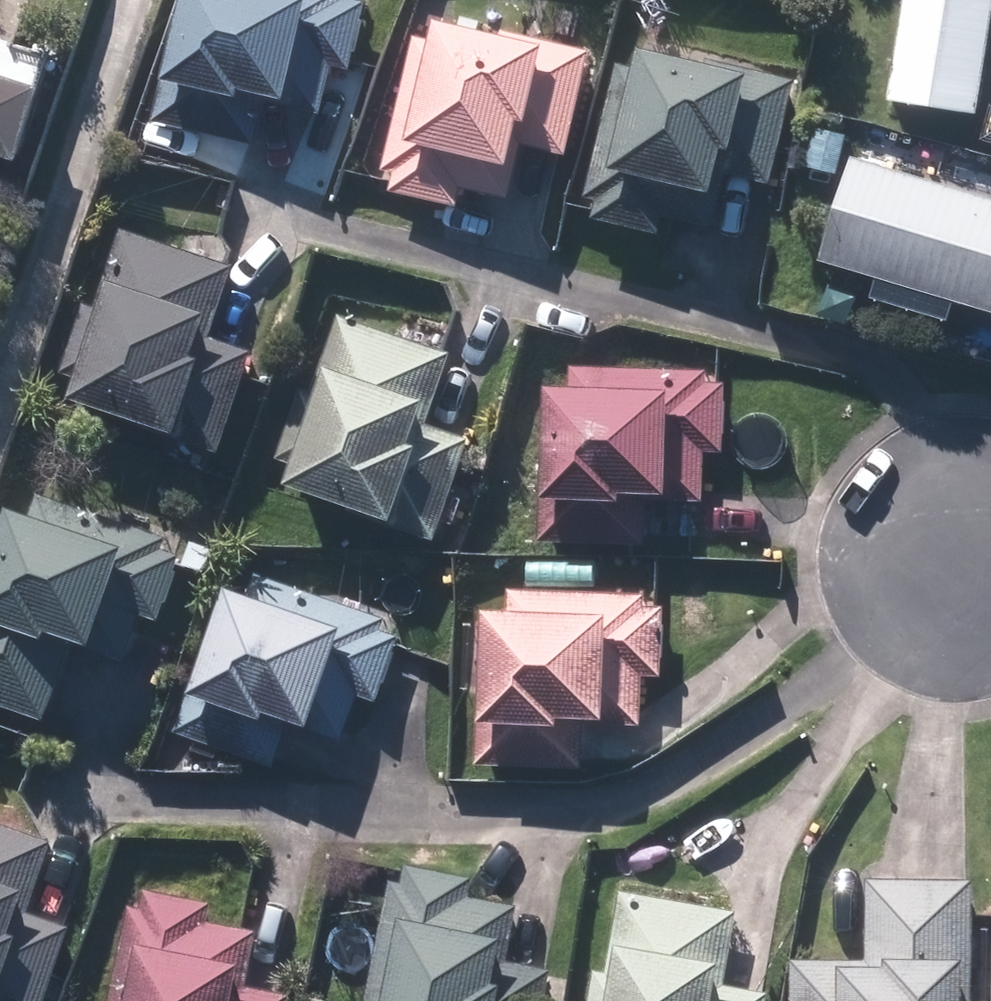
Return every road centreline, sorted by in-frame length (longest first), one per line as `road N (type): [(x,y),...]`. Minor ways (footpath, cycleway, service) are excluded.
road 1 (residential): [(122,0),(0,363)]

